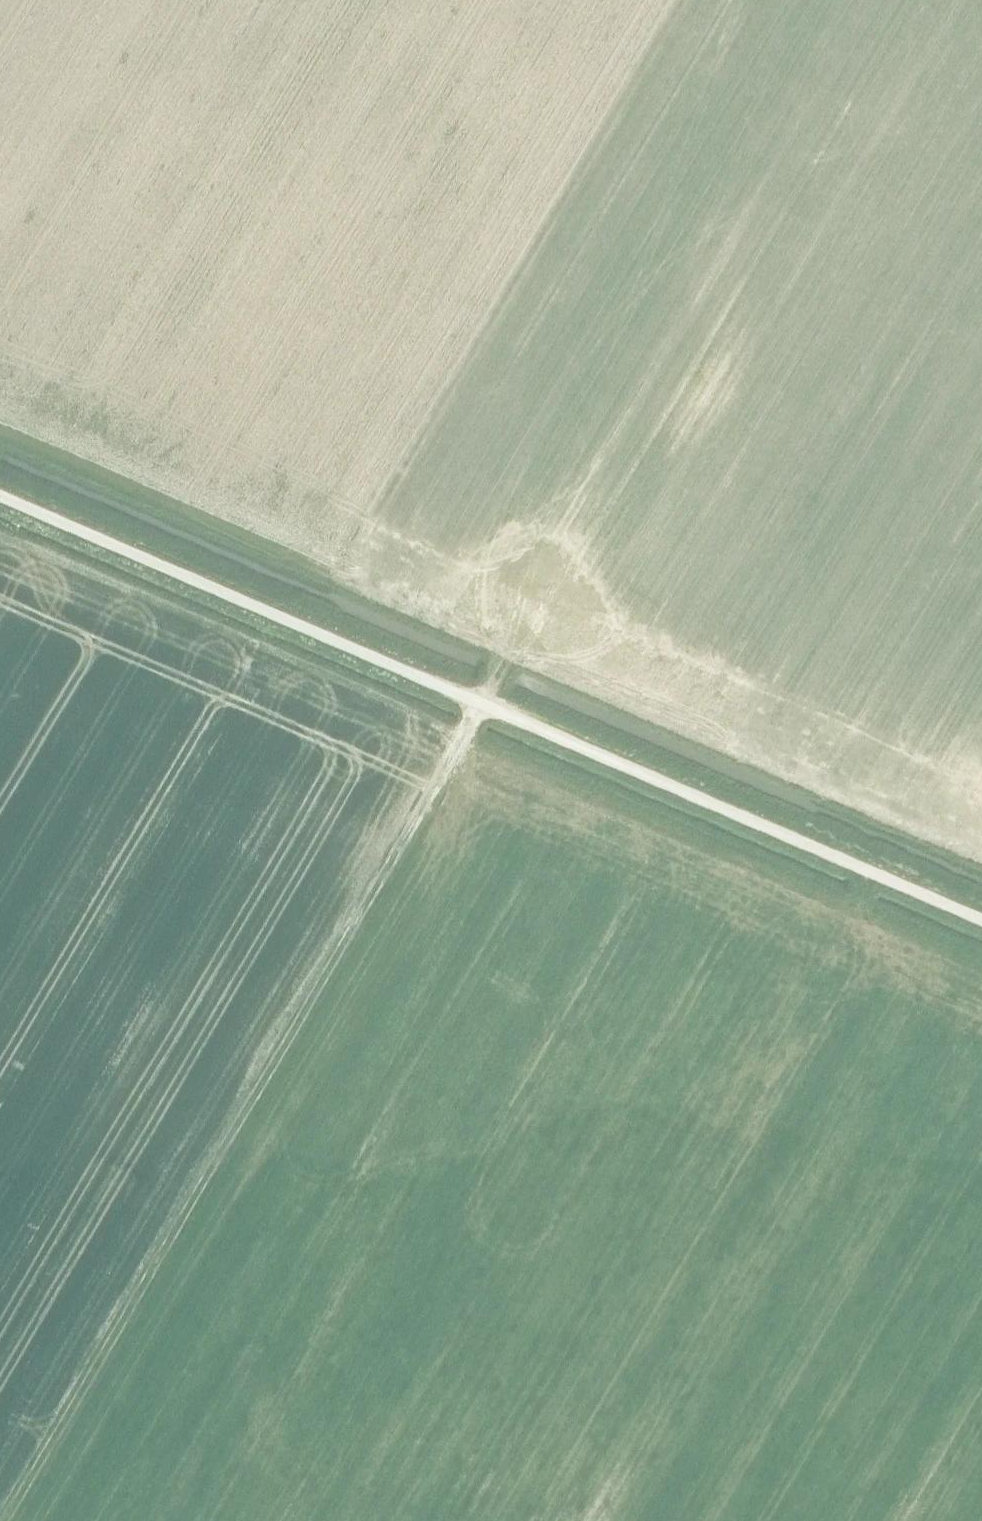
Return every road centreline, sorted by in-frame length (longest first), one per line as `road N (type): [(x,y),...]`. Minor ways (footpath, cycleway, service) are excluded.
road 1 (unclassified): [(981,922),(0,493)]
road 2 (track): [(480,703),(4,1520)]

